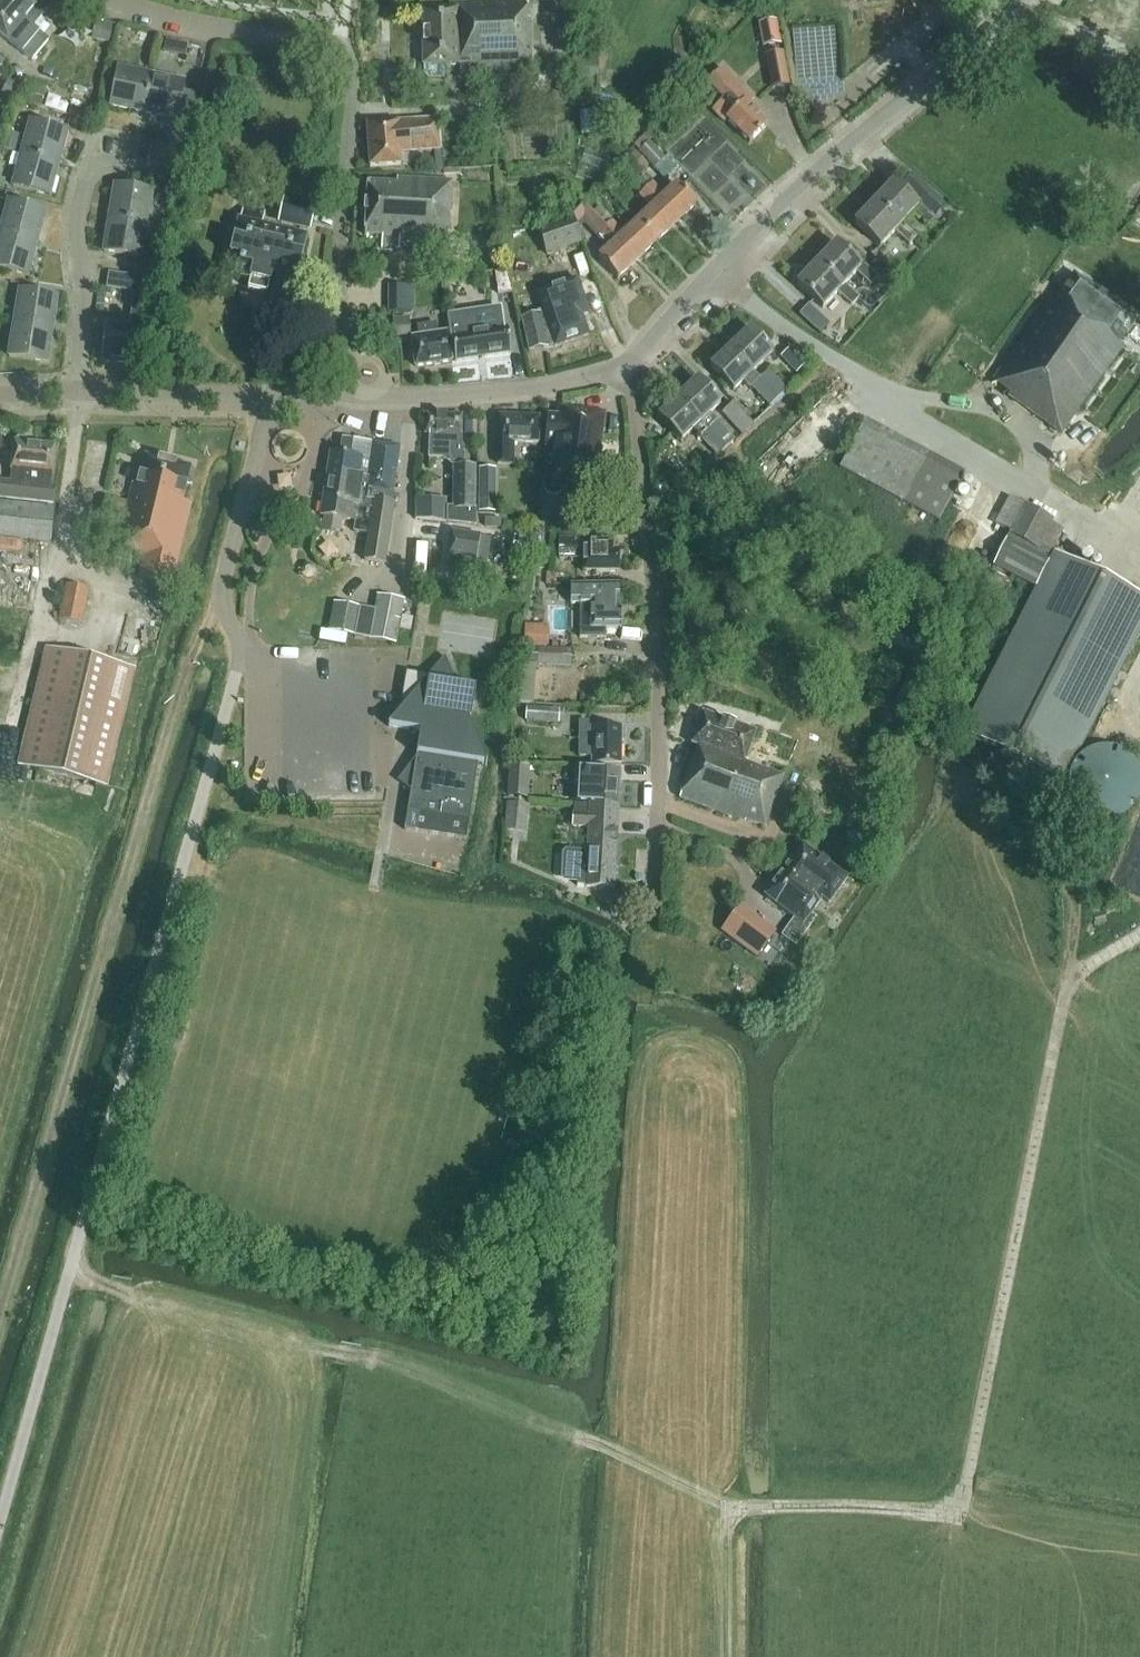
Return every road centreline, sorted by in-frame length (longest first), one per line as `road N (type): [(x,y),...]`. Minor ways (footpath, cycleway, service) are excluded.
road 1 (track): [(1139,930),(1069,979),(966,1491),(954,1514),(734,1509),(590,1443)]
road 2 (unclassified): [(0,1521),(243,649)]
road 3 (track): [(220,602),(189,663),(0,1319)]
road 4 (residential): [(330,396),(350,113),(349,63),(341,45),(117,0)]
road 5 (residential): [(654,908),(659,652),(634,391),(624,366)]
road 6 (tertiary): [(624,366),(767,216),(1014,0)]
road 7 (residential): [(80,391),(85,309),(78,223),(93,164),(170,176)]
road 8 (residential): [(330,396),(549,384),(624,366)]
road 9 (residential): [(243,649),(220,589),(272,394)]
road 10 (track): [(1069,979),(1075,883),(1070,835),(1042,799),(988,762)]
road 11 (track): [(93,790),(3,769),(43,611)]
road 12 (residential): [(272,394),(80,391)]
road 13 (track): [(734,1509),(726,1531),(726,1656)]
road 14 (track): [(1139,79),(1012,3)]

